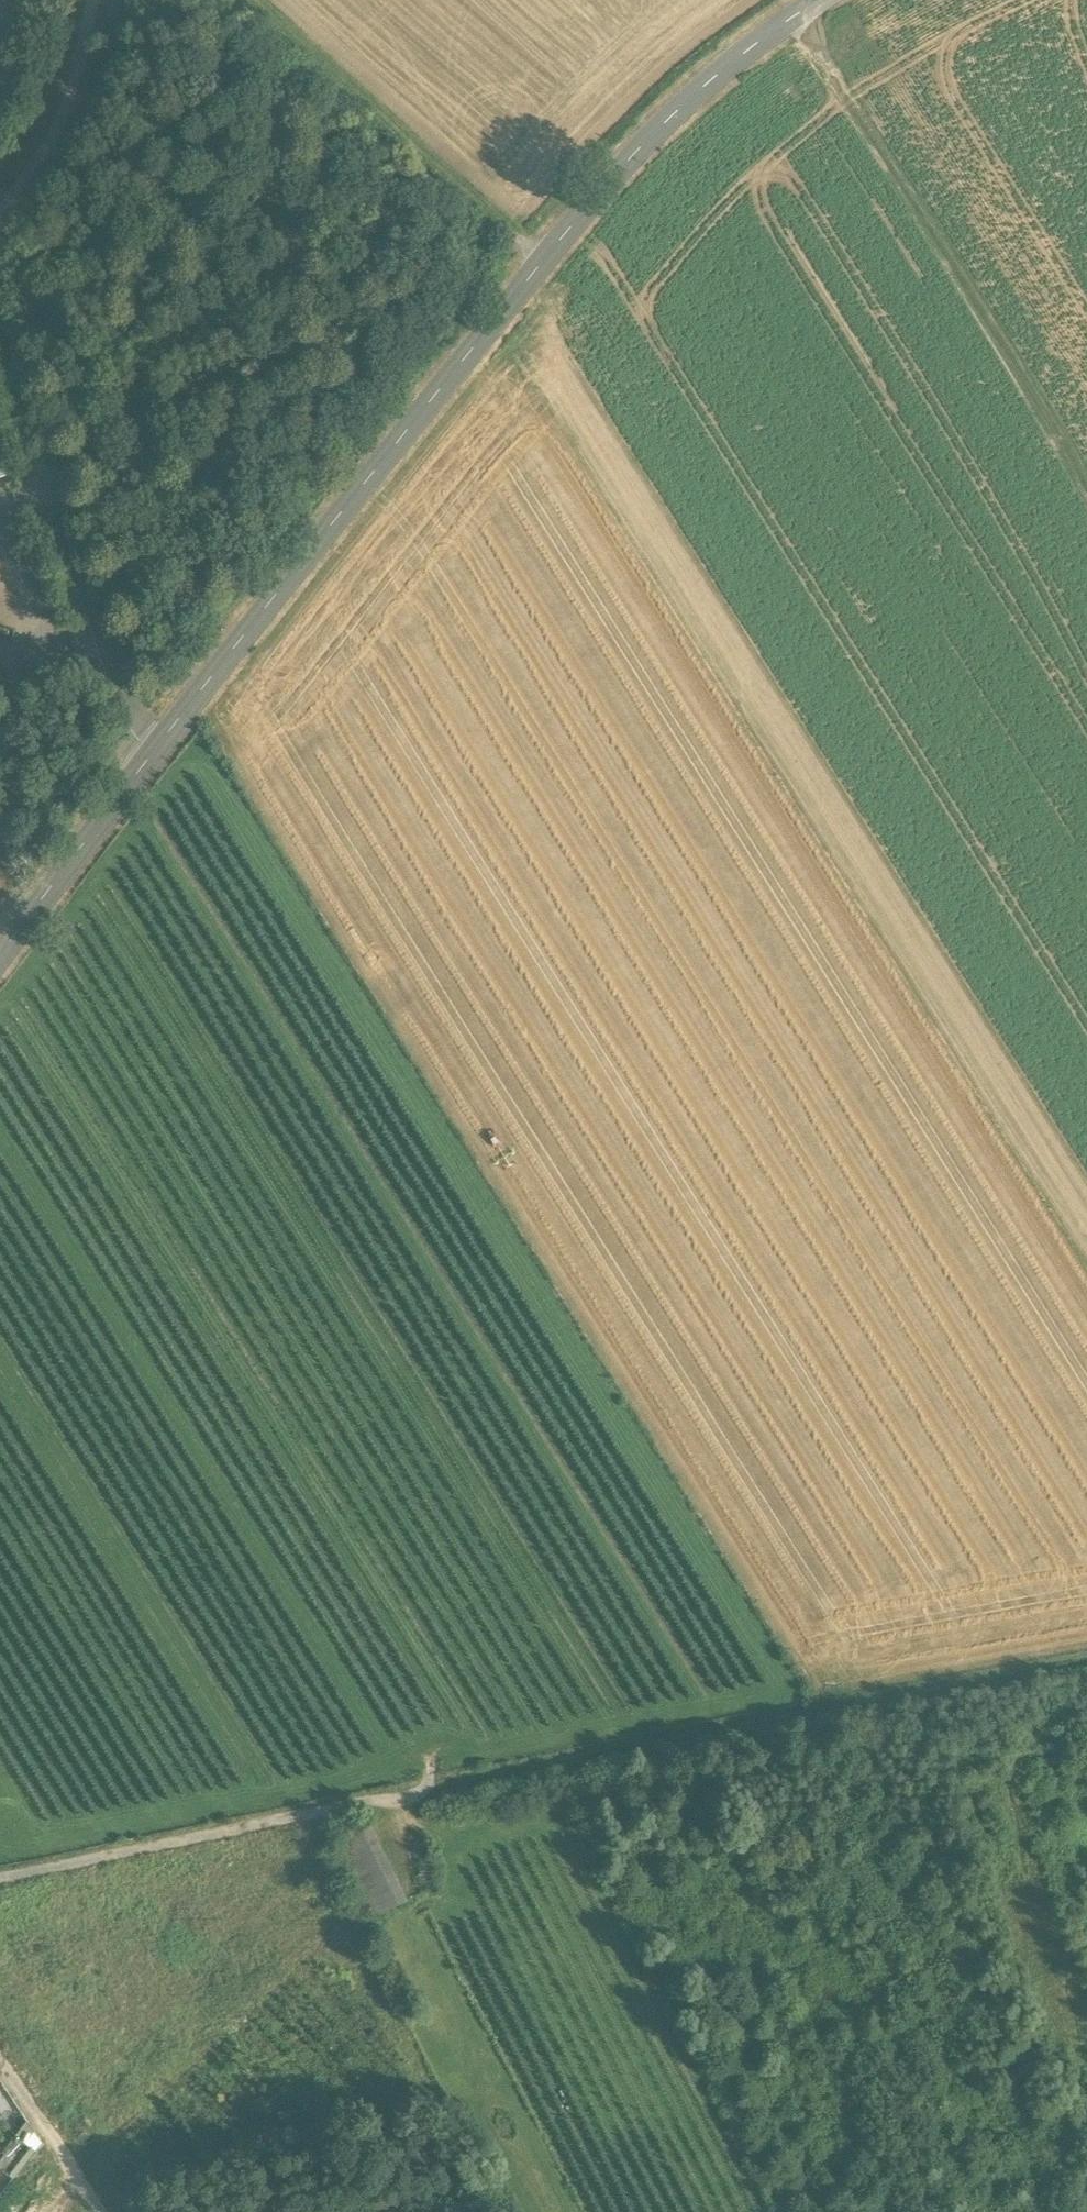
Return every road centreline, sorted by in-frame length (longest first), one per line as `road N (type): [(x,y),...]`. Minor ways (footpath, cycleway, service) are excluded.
road 1 (tertiary): [(0,958),(633,155),(818,0)]
road 2 (track): [(1086,1666),(0,1881)]
road 3 (track): [(1086,503),(793,14)]
road 4 (track): [(539,267),(239,0)]
road 5 (track): [(91,0),(68,107),(0,215)]
road 6 (track): [(0,360),(46,500)]

